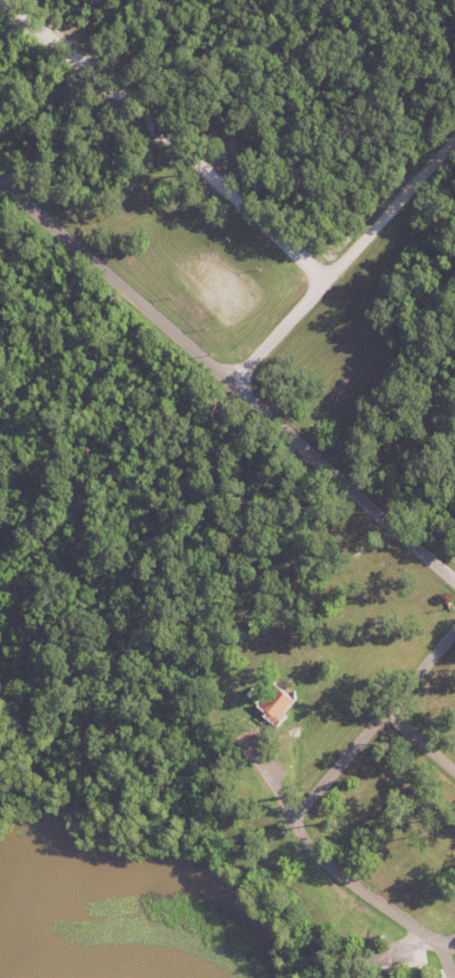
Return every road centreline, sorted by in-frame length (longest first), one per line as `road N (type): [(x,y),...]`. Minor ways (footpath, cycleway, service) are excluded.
road 1 (residential): [(454,580),(234,380),(0,185)]
road 2 (residential): [(454,773),(385,713),(291,818),(318,862),(428,939),(454,947)]
road 3 (track): [(320,281),(8,0)]
road 4 (residential): [(320,281),(454,140)]
road 5 (residential): [(234,380),(320,281)]

